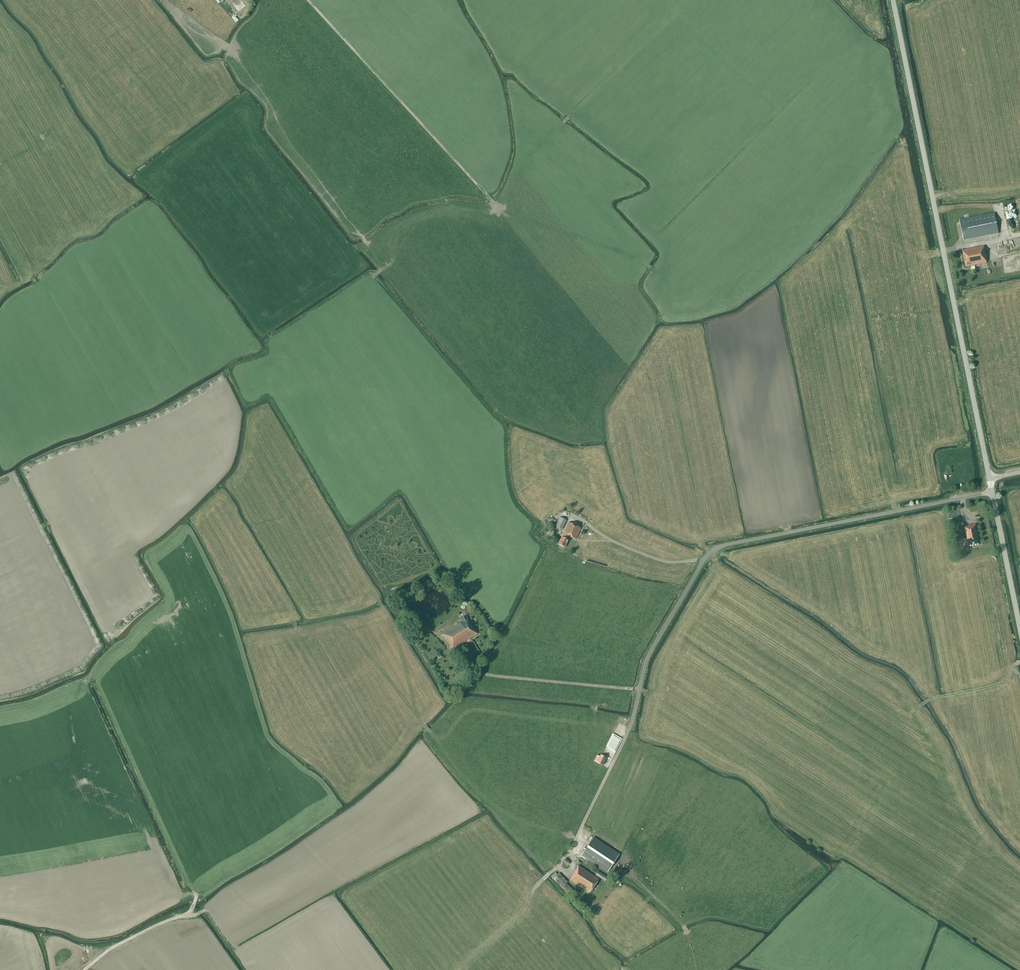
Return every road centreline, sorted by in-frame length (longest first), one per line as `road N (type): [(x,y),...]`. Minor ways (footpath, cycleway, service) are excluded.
road 1 (tertiary): [(990,478),(893,0)]
road 2 (unclassified): [(628,730),(649,654),(715,549),(992,492)]
road 3 (track): [(308,0),(495,203),(491,216),(442,212),(399,225),(389,262),(365,282)]
road 4 (tertiary): [(1019,629),(992,492)]
road 5 (track): [(495,203),(513,203),(529,159),(571,116)]

